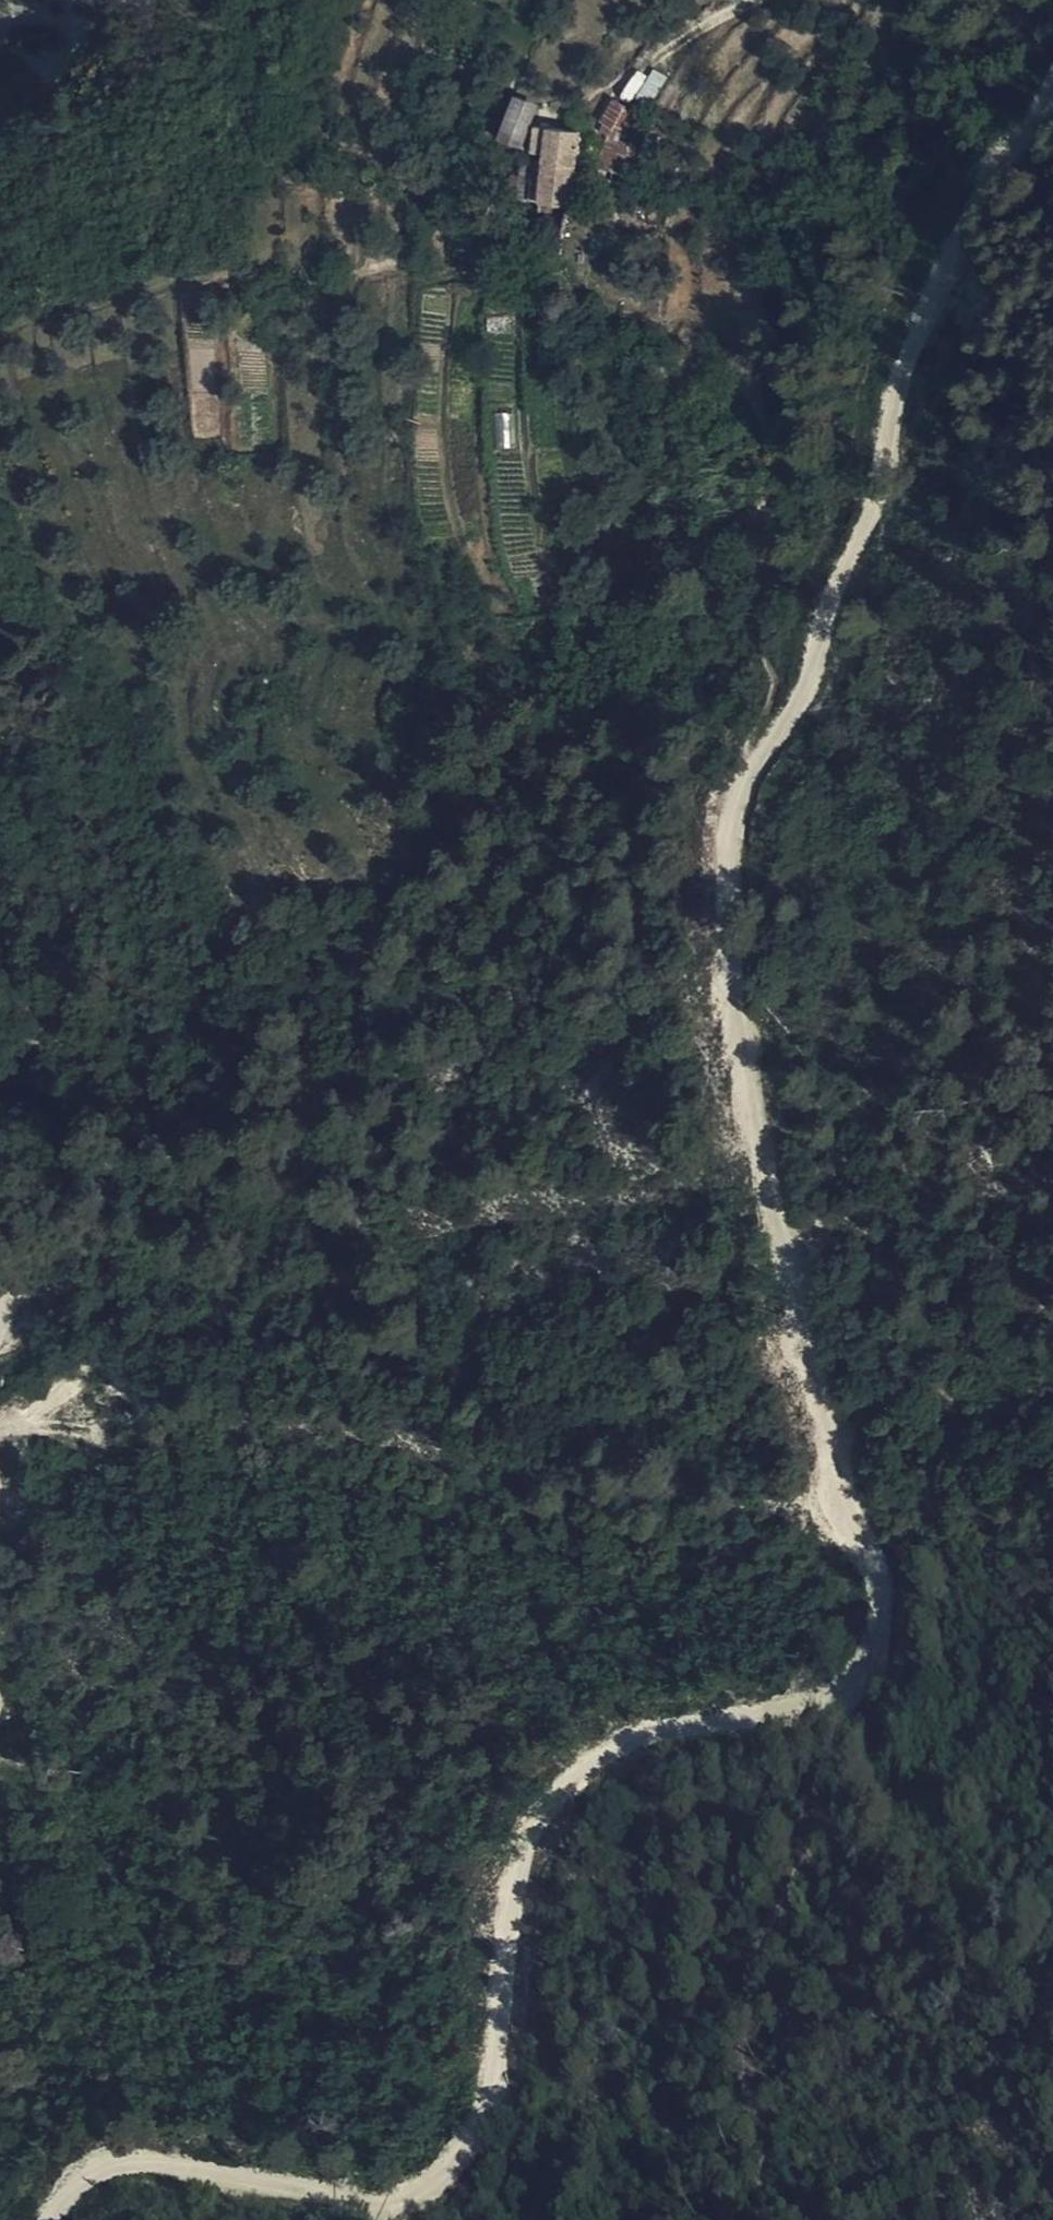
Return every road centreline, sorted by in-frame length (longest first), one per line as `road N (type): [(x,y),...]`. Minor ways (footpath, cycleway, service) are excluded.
road 1 (track): [(49,2219),(91,2162),(135,2153),(384,2207),(433,2198),(486,2133),(499,2068),(512,1879),(566,1790),(601,1749),(693,1725),(839,1708),(875,1671),(887,1626),(743,1048),(727,834),(753,767),(808,681),(983,180),(1052,105)]

